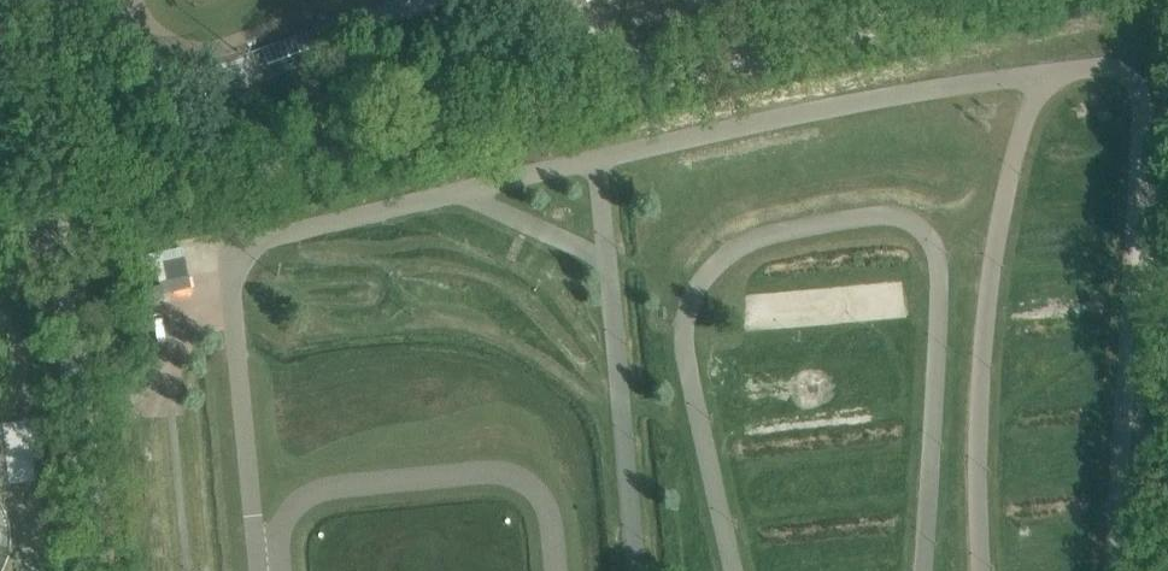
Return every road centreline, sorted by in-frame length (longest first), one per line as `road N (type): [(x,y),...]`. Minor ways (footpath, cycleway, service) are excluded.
road 1 (unclassified): [(62,222),(983,0)]
road 2 (unclassified): [(93,570),(62,222)]
road 3 (track): [(40,0),(62,222)]

